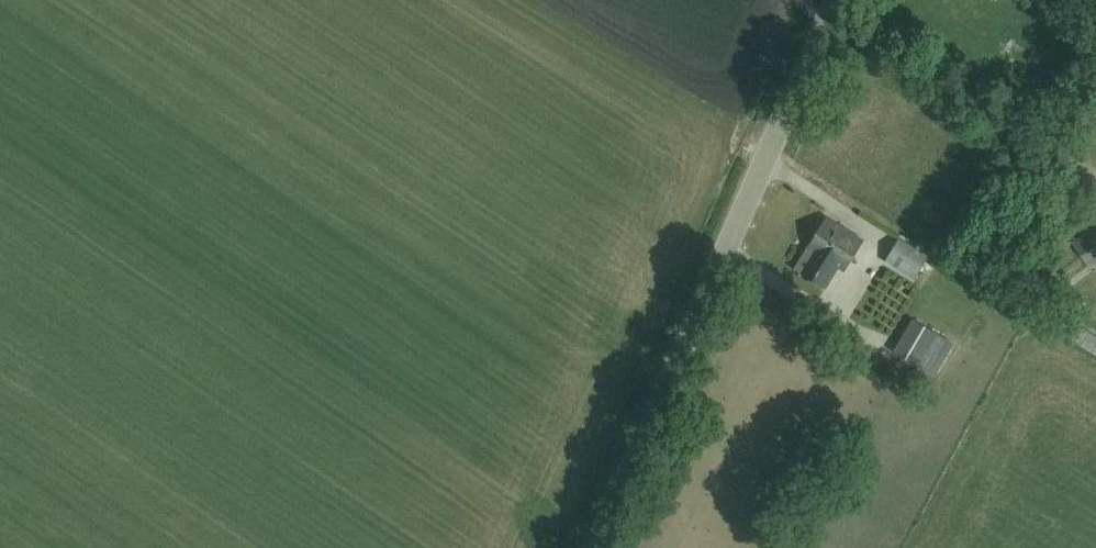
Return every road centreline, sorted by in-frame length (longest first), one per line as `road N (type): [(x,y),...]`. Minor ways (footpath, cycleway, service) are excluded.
road 1 (unclassified): [(591,547),(830,0)]

